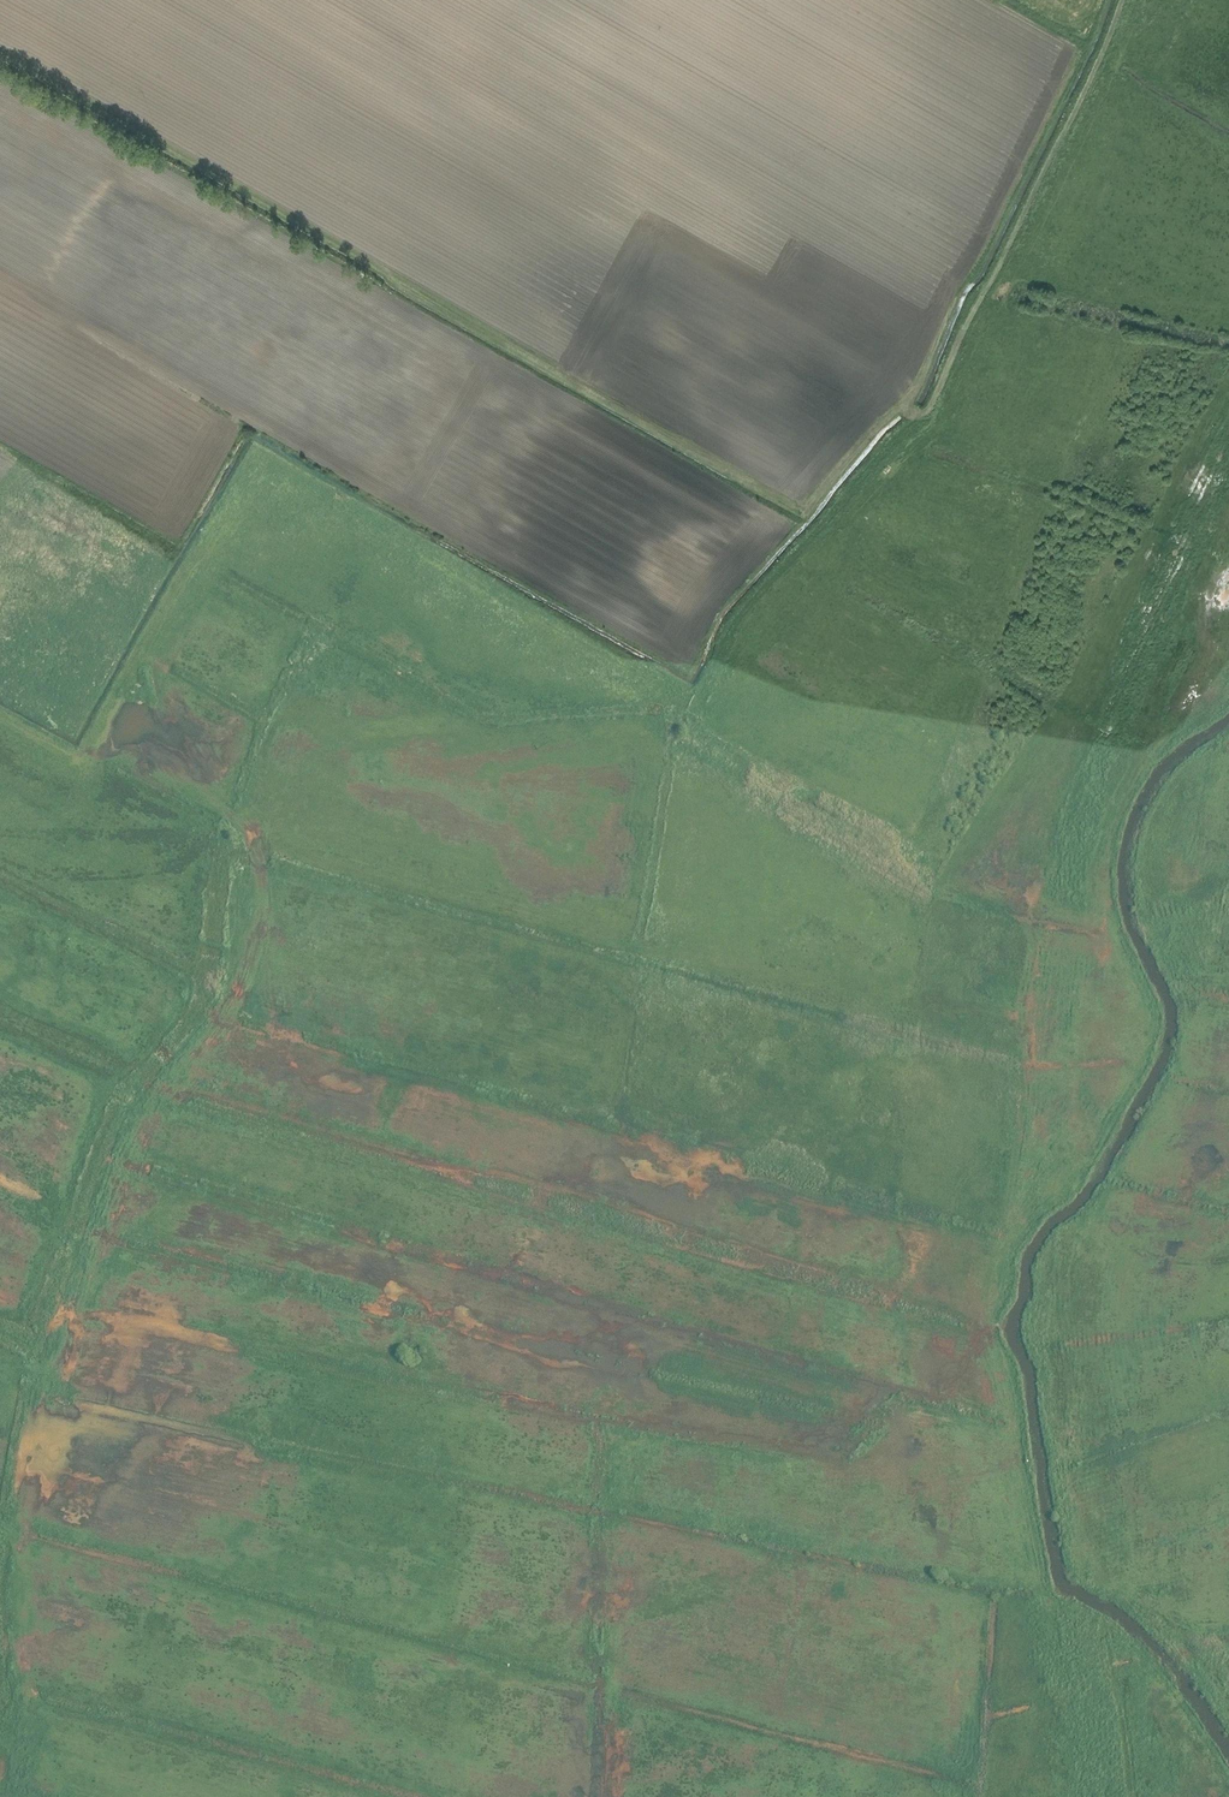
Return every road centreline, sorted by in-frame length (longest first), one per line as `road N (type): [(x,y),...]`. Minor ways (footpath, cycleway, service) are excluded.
road 1 (track): [(1120,0),(929,409),(737,617),(712,679)]

